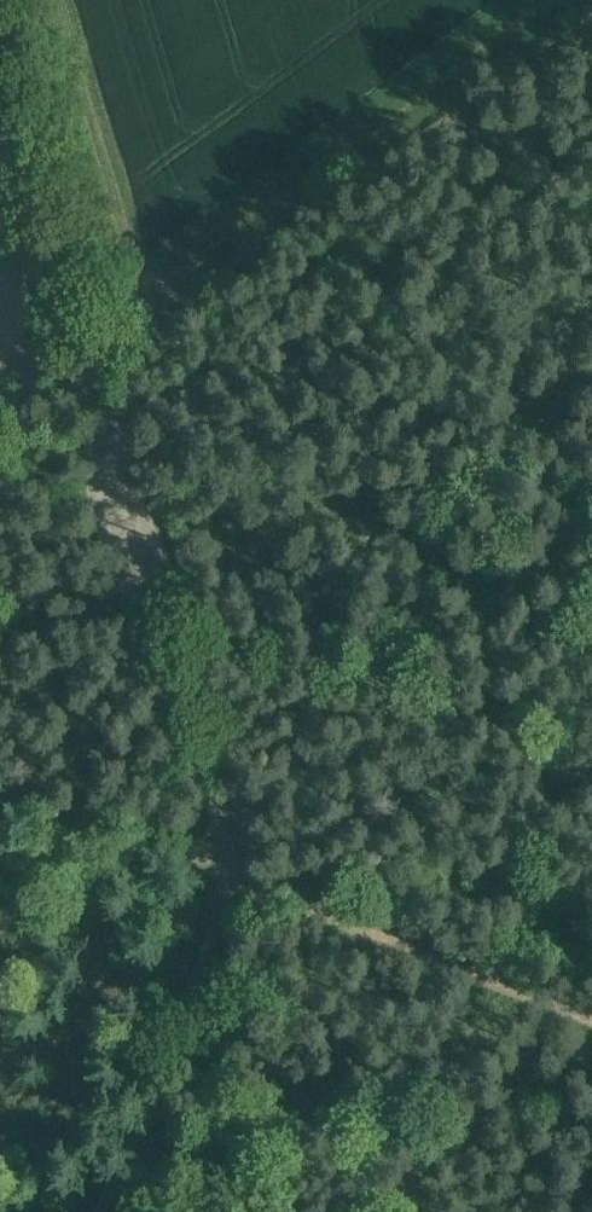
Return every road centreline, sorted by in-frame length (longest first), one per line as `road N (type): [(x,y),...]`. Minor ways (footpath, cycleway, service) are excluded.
road 1 (track): [(237,872),(509,188),(563,77)]
road 2 (track): [(174,336),(452,143),(563,77),(591,44)]
road 3 (track): [(115,448),(178,691),(237,872)]
road 4 (track): [(115,448),(0,65)]
road 5 (track): [(237,872),(591,1011)]
road 6 (track): [(104,1211),(237,872)]

